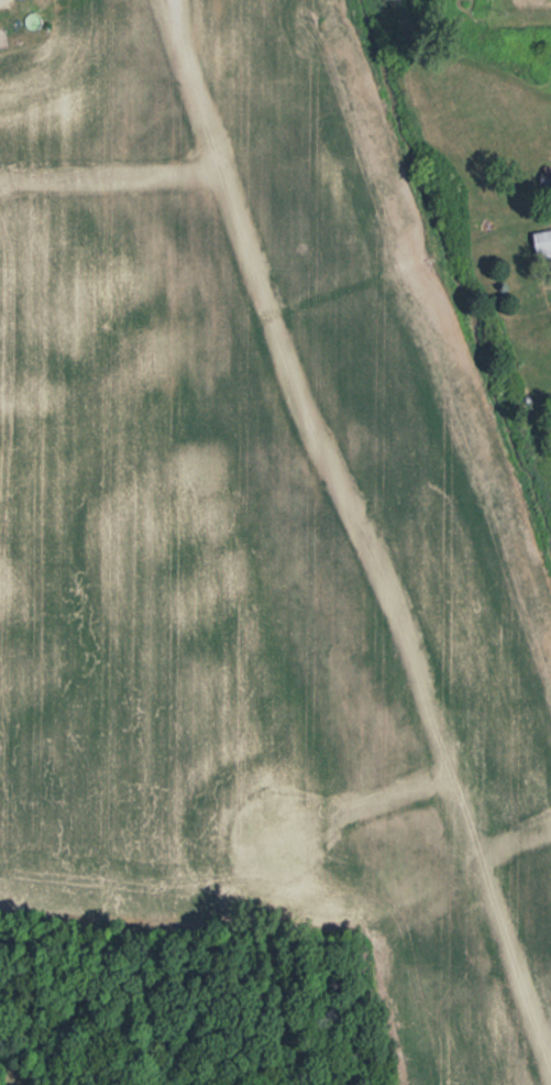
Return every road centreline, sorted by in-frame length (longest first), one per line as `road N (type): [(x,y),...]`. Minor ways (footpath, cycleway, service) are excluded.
road 1 (residential): [(171,0),(214,171),(267,317)]

